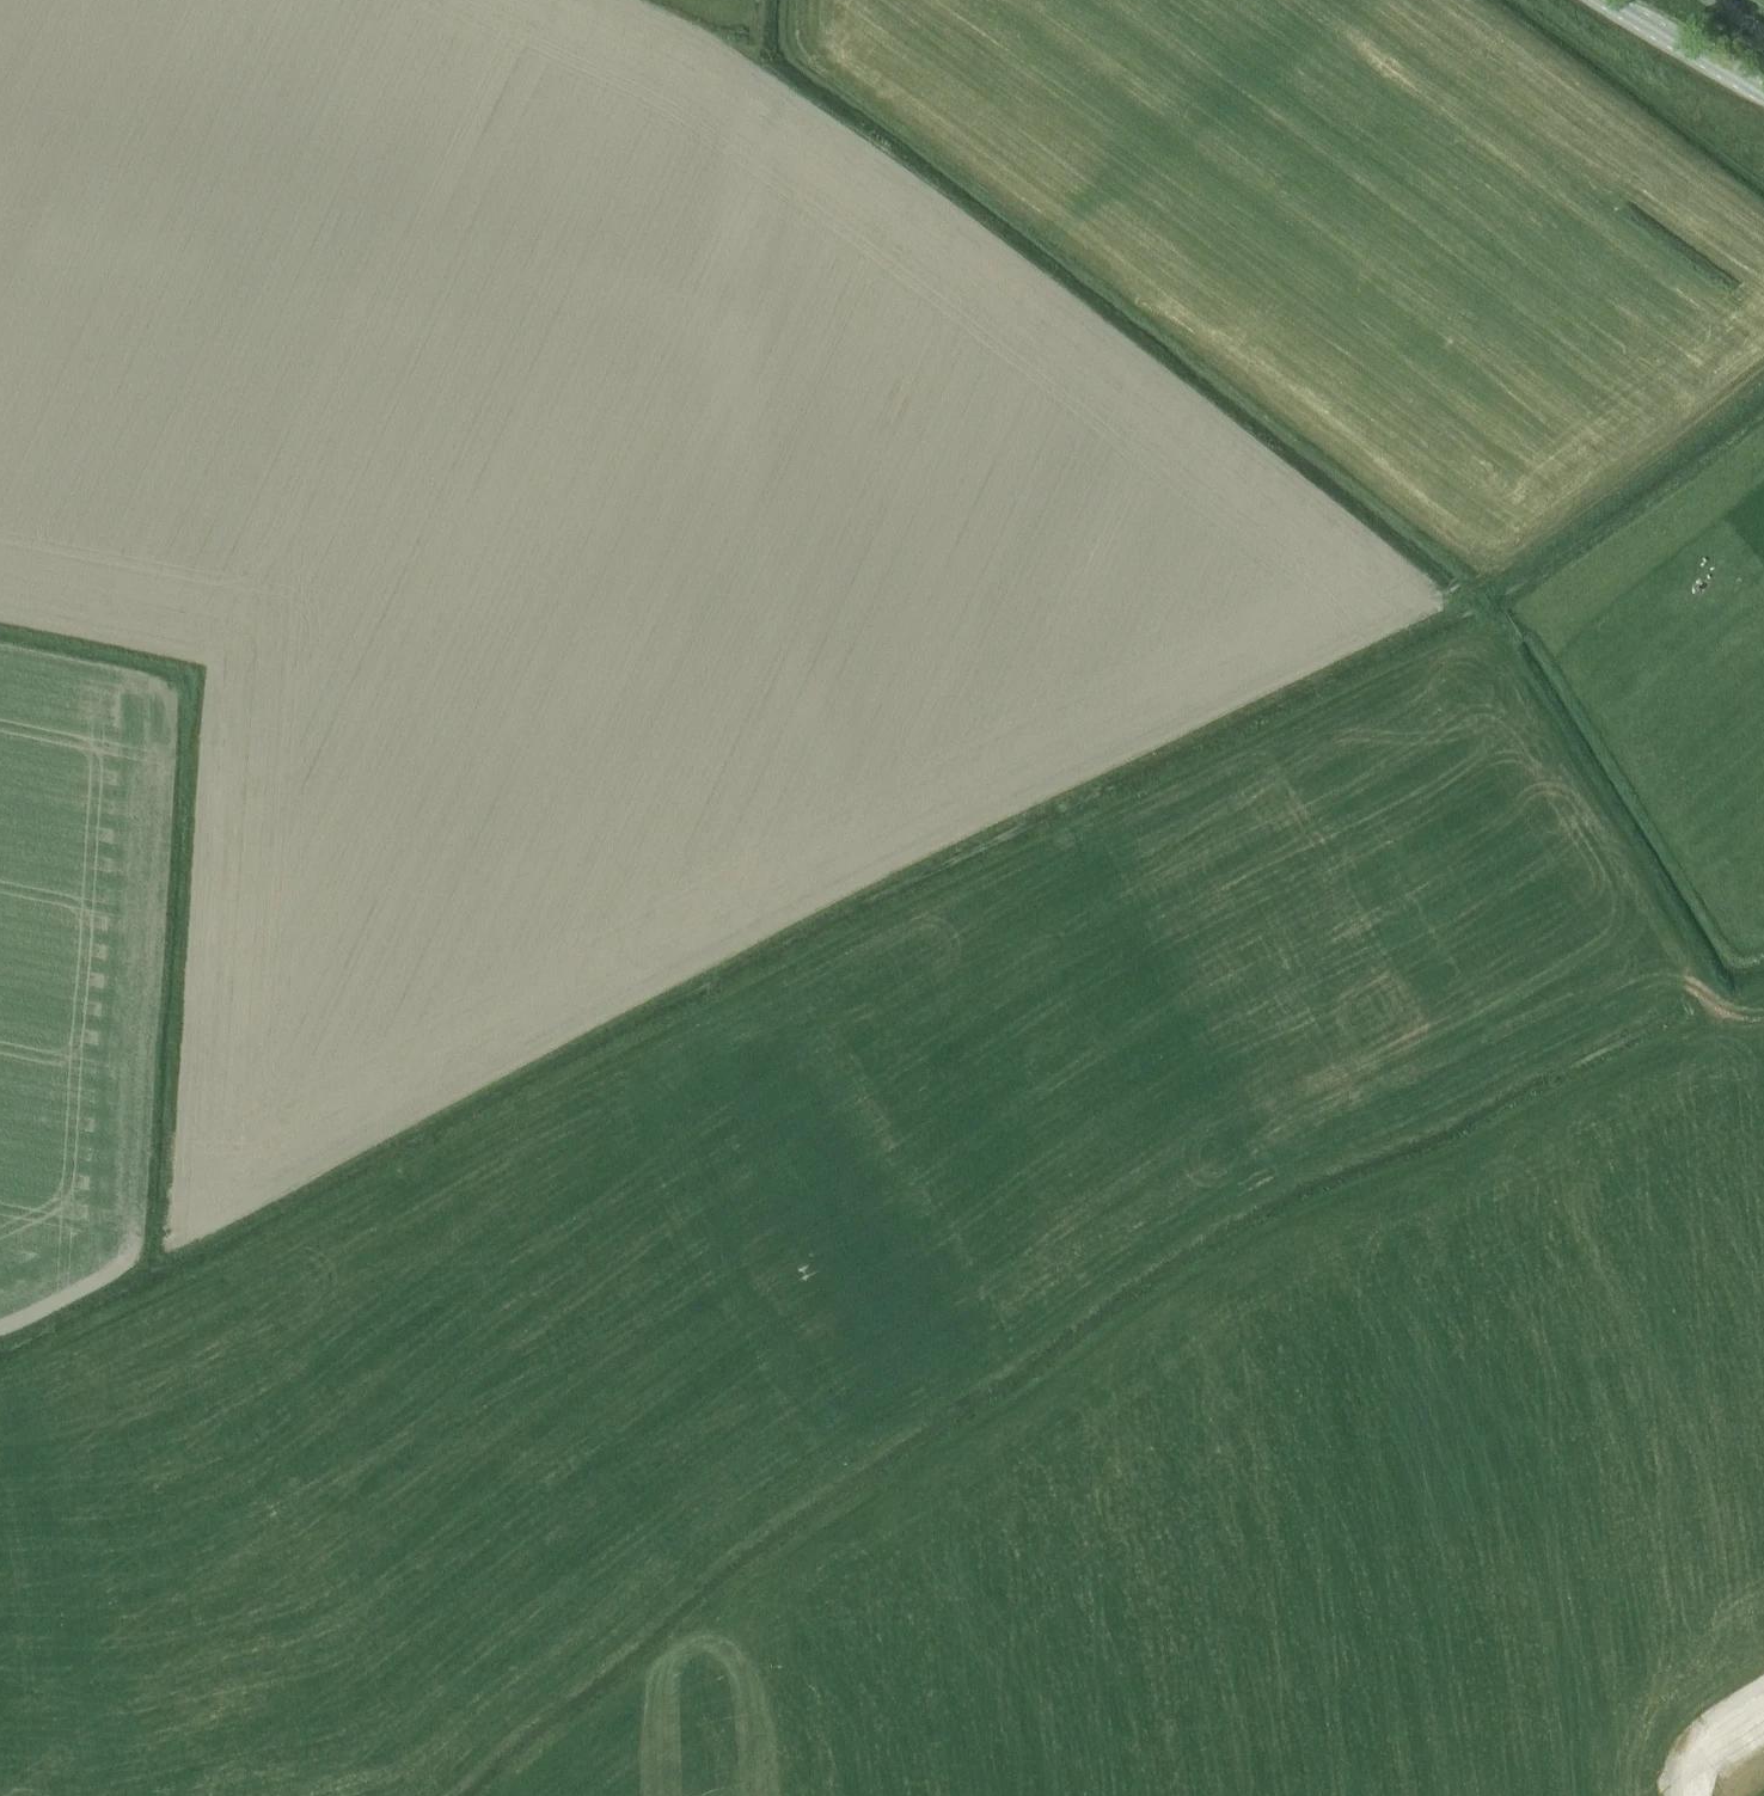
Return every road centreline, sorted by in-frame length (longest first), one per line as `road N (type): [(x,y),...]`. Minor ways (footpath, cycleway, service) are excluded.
road 1 (tertiary): [(1763,95),(1593,0)]

